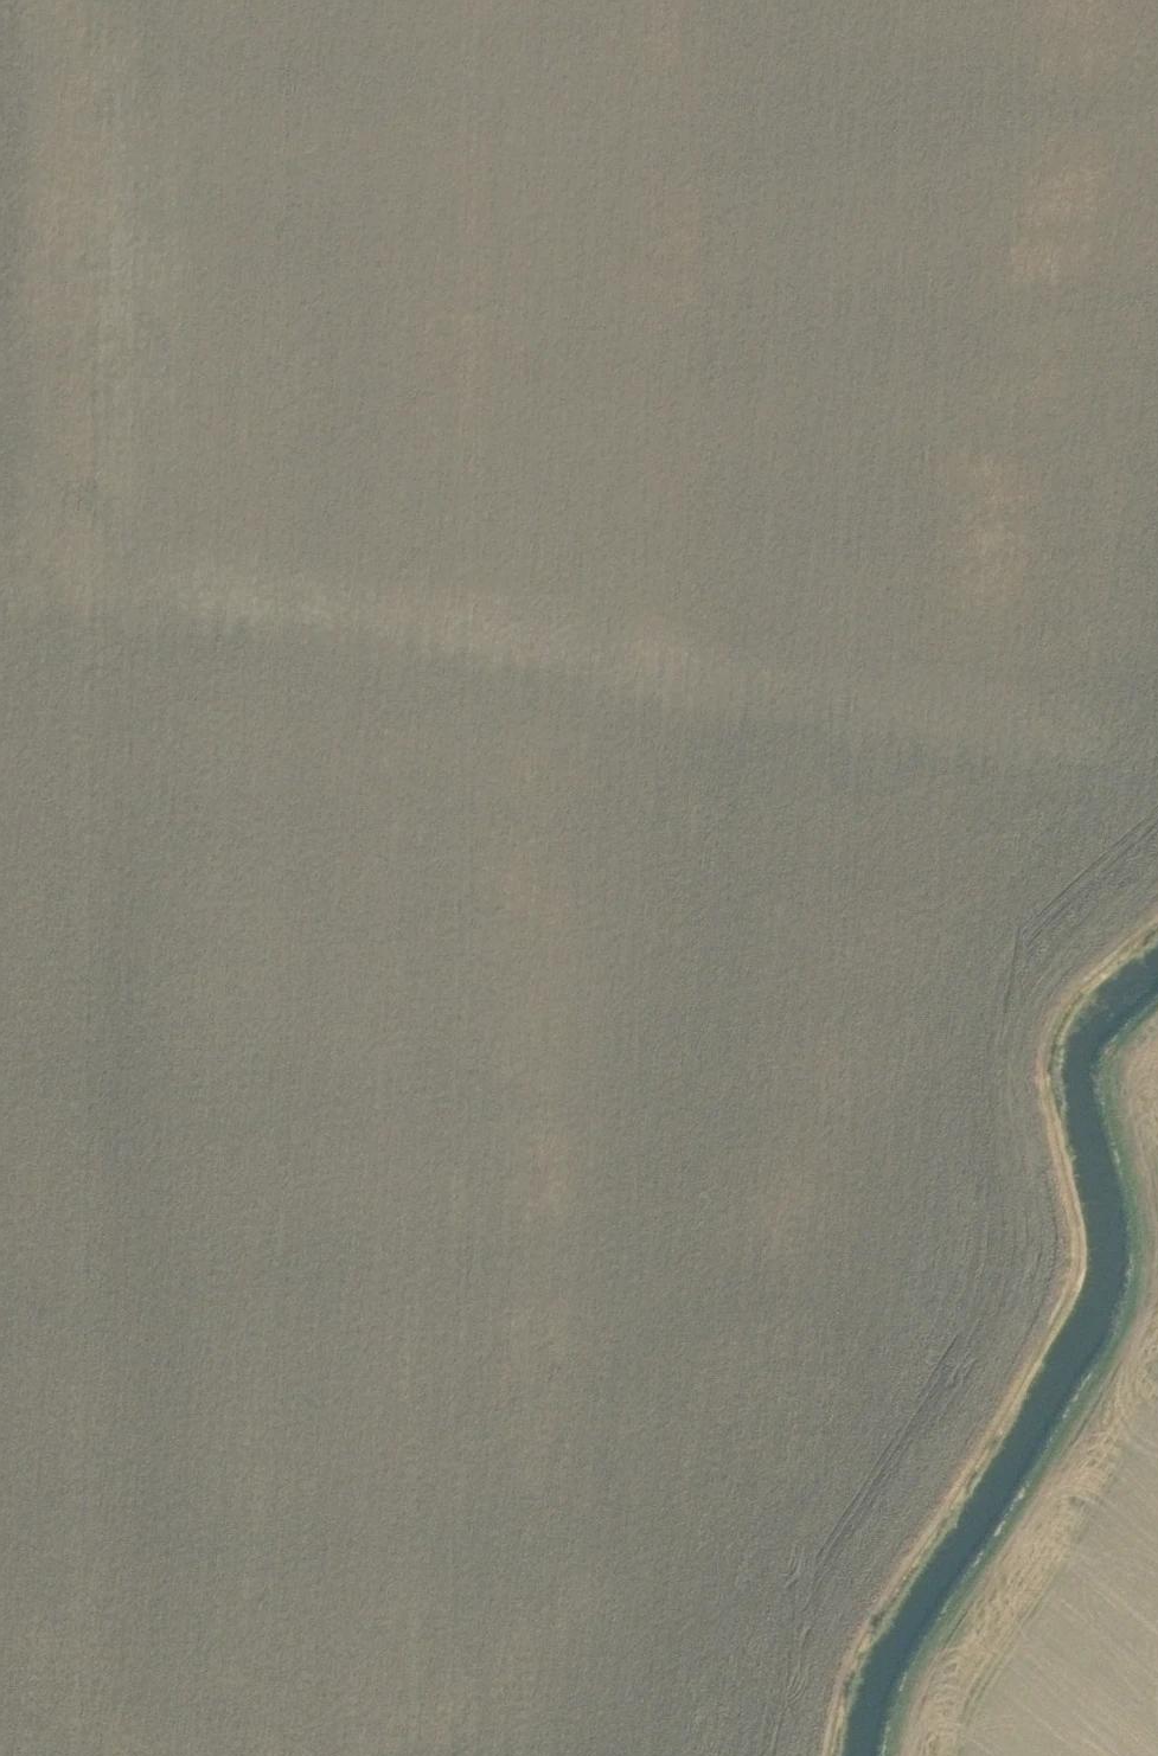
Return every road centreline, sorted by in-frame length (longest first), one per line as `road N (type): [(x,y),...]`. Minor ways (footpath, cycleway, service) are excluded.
road 1 (track): [(894,1755),(923,1670),(1134,1317),(1147,1235),(1141,1176),(1111,1081),(1113,1064),(1157,1020)]

